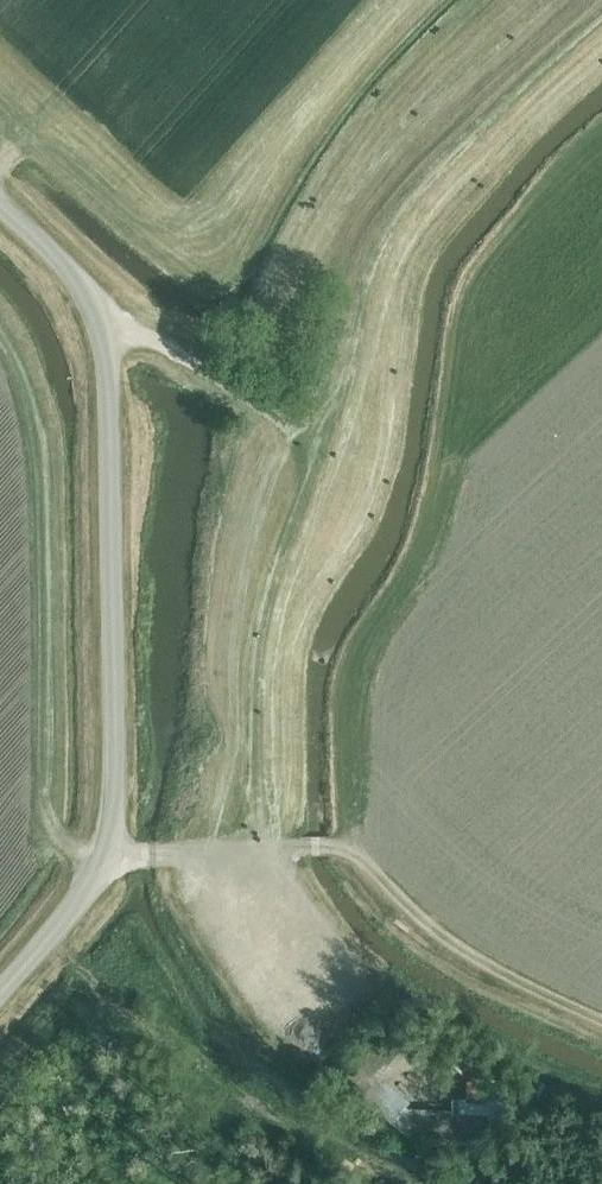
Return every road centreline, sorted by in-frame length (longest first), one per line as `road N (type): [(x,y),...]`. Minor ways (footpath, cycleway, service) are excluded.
road 1 (unclassified): [(0,989),(82,898),(107,845),(112,739),(108,338),(94,311),(0,208)]
road 2 (track): [(249,849),(257,654),(313,478),(287,430),(151,338),(108,338)]
road 3 (track): [(601,1023),(443,936),(339,842),(249,849),(107,845)]
road 4 (track): [(601,26),(421,191),(371,263),(325,428),(290,436)]

